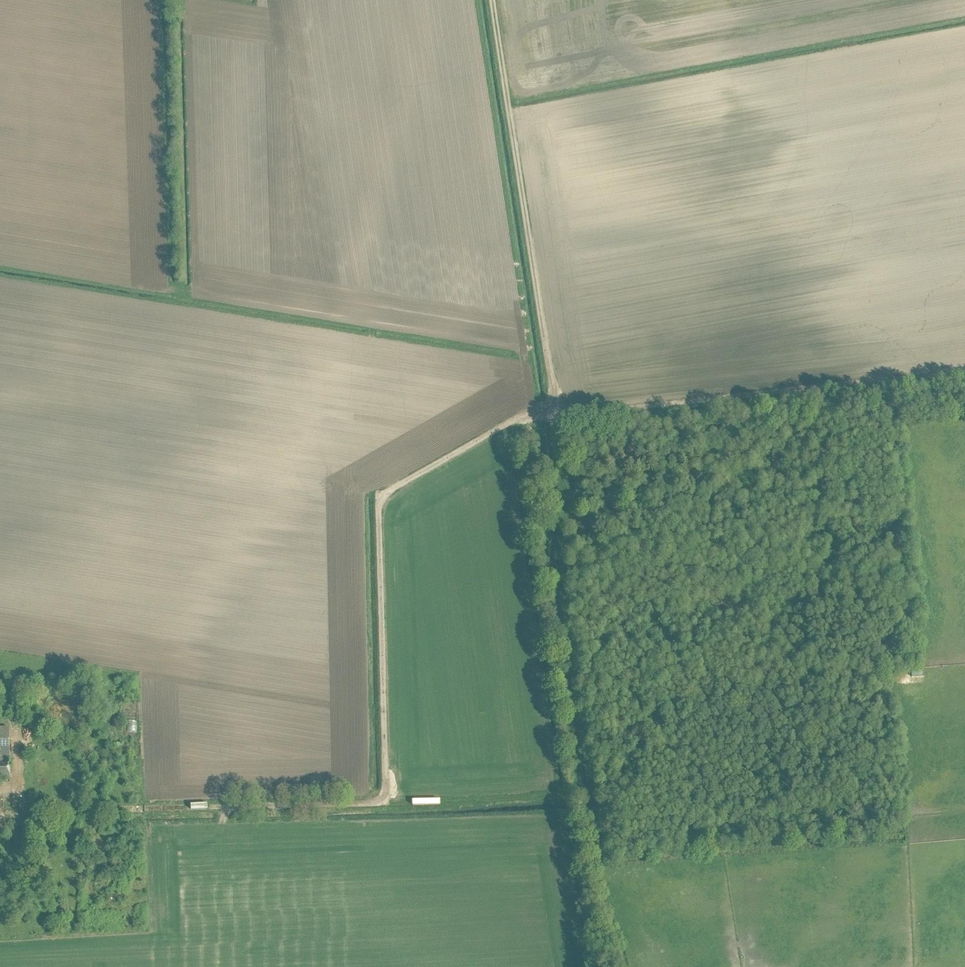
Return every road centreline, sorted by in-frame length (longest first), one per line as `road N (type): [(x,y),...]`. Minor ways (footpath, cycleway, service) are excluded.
road 1 (track): [(495,0),(558,399),(554,409),(529,412),(379,498),(386,802)]
road 2 (track): [(560,798),(36,811),(19,799),(16,730)]
road 3 (track): [(554,409),(575,415),(883,378)]

